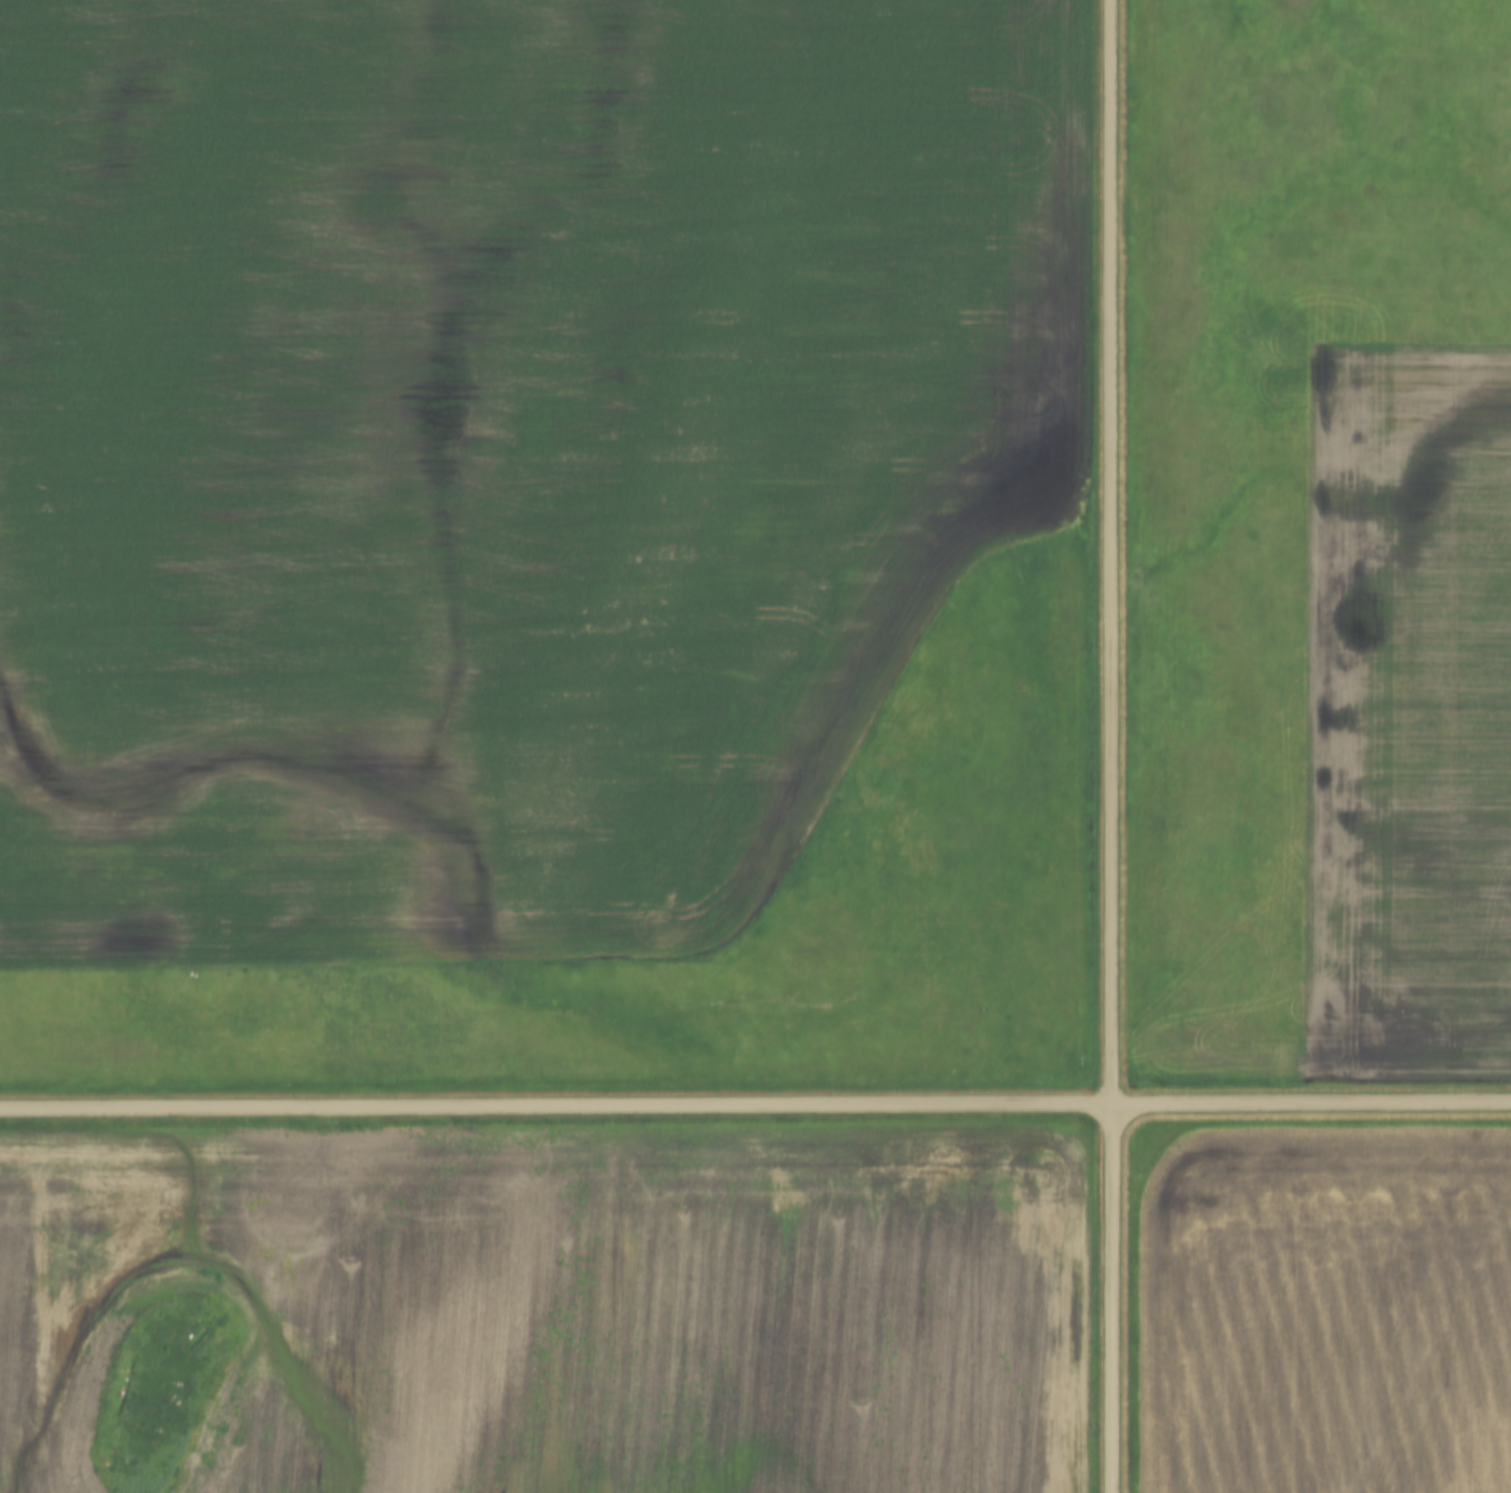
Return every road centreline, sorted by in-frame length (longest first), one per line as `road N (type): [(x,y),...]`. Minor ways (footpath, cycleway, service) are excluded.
road 1 (residential): [(1510,1100),(0,1107)]
road 2 (residential): [(1116,1492),(1110,0)]

